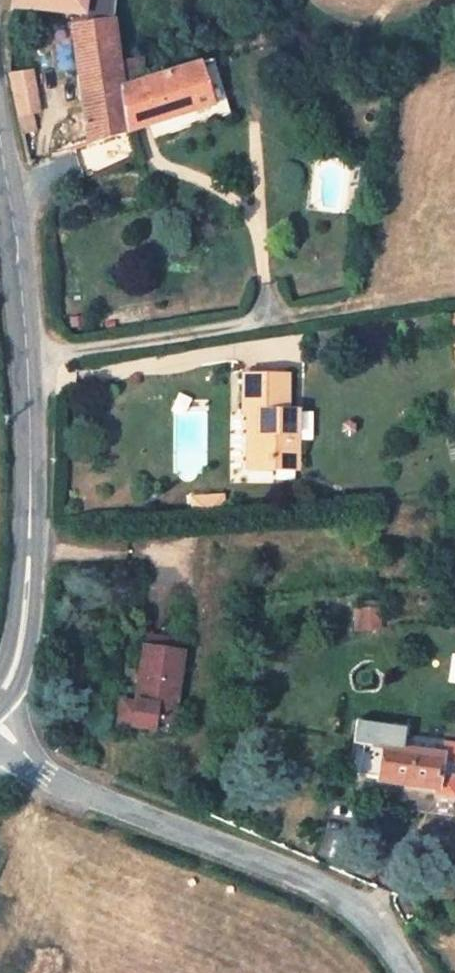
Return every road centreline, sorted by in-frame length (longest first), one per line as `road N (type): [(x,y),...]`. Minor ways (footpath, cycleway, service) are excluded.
road 1 (tertiary): [(0,697),(13,677),(29,582),(30,449),(17,219),(0,132)]
road 2 (residential): [(400,972),(366,913),(36,773),(0,712)]

